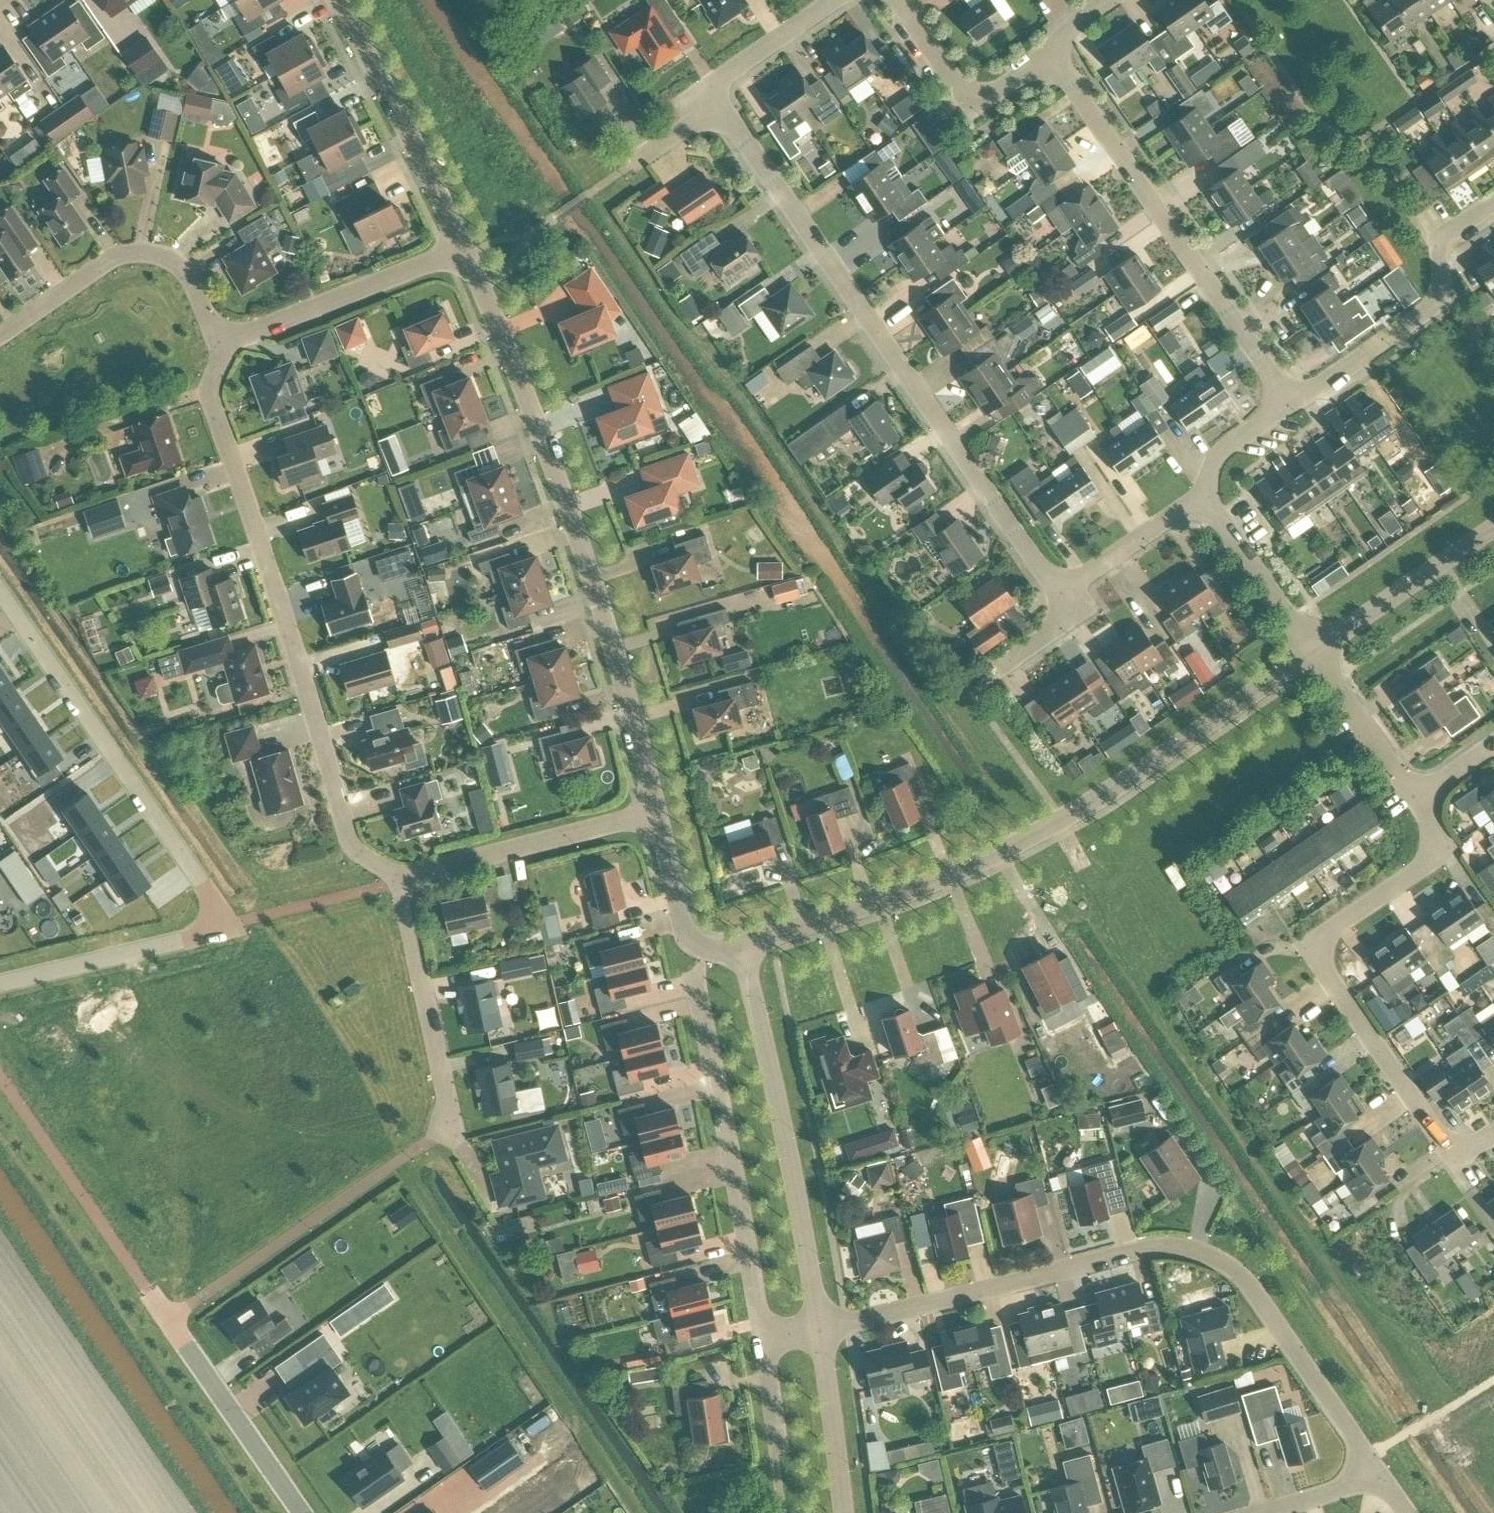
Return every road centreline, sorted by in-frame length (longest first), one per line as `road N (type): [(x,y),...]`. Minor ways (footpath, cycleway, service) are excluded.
road 1 (residential): [(822,1327),(1147,1247),(1191,1248),(1247,1280),(1383,1477)]
road 2 (unclassified): [(743,947),(999,852),(1127,779),(1315,649)]
road 3 (residential): [(0,985),(227,925),(0,593)]
road 4 (residential): [(719,105),(1046,576),(1068,585)]
road 5 (residential): [(654,810),(561,489),(464,250)]
road 6 (residential): [(402,880),(354,848),(211,392),(223,343)]
road 7 (residential): [(1416,799),(1444,849),(1309,948),(1447,1150),(1468,1150),(1493,1132)]
road 8 (residential): [(1291,399),(1052,54)]
road 9 (residential): [(763,1333),(697,978),(702,949)]
road 10 (unclassified): [(822,1327),(743,947)]
road 11 (residential): [(223,343),(196,287),(167,256),(144,250),(98,266),(0,335)]
road 12 (residential): [(464,250),(336,0)]
road 13 (residential): [(152,1294),(305,1512)]
road 14 (residential): [(402,880),(654,810)]
road 15 (residential): [(223,343),(464,250)]
road 16 (residential): [(452,1123),(402,880)]
road 17 (residential): [(1052,54),(983,102),(963,95),(895,0)]
road 18 (residential): [(1291,399),(1426,312),(1439,295),(1440,260)]
road 19 (unclassified): [(1315,649),(1493,527)]
road 20 (residential): [(1315,649),(1203,496)]
road 21 (unclassified): [(842,1512),(822,1327)]
road 22 (residential): [(1315,649),(1416,799)]
road 23 (residential): [(719,105),(713,82),(832,0)]
road 24 (residential): [(1068,585),(1203,496)]
road 25 (residential): [(702,949),(684,929),(654,810)]
road 26 (residential): [(1203,496),(1219,448),(1291,399)]
road 27 (residential): [(777,1463),(763,1333)]
road 28 (residential): [(1260,1512),(1383,1477)]

